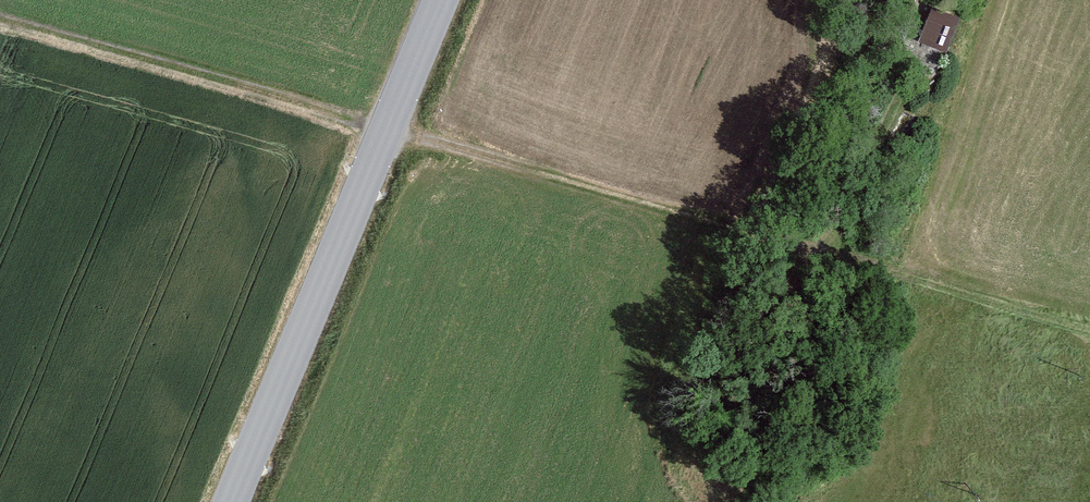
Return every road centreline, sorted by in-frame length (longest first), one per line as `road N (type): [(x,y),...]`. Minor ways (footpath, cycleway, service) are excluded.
road 1 (tertiary): [(230,501),(441,0)]
road 2 (track): [(388,127),(808,248)]
road 3 (track): [(1089,330),(881,272)]

